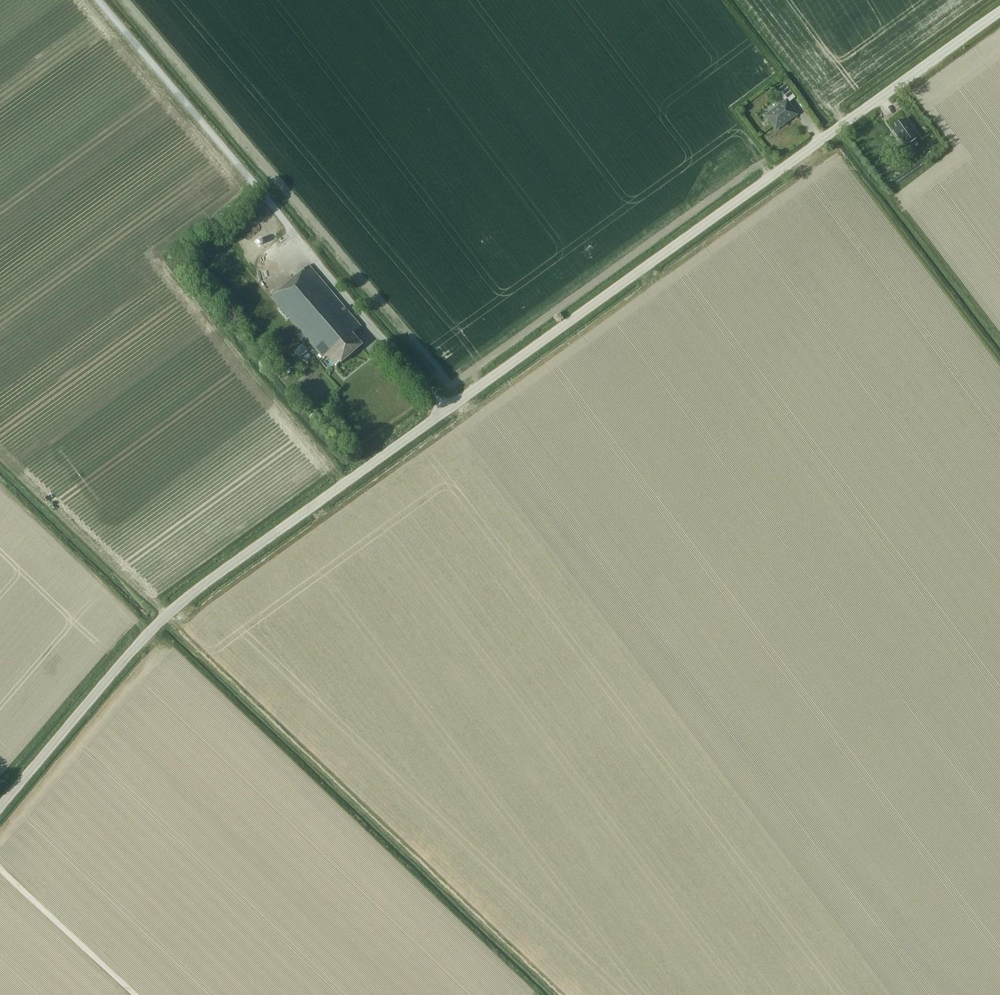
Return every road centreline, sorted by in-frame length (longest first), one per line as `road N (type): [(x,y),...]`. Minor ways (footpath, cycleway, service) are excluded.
road 1 (unclassified): [(0,805),(186,595),(999,12)]

